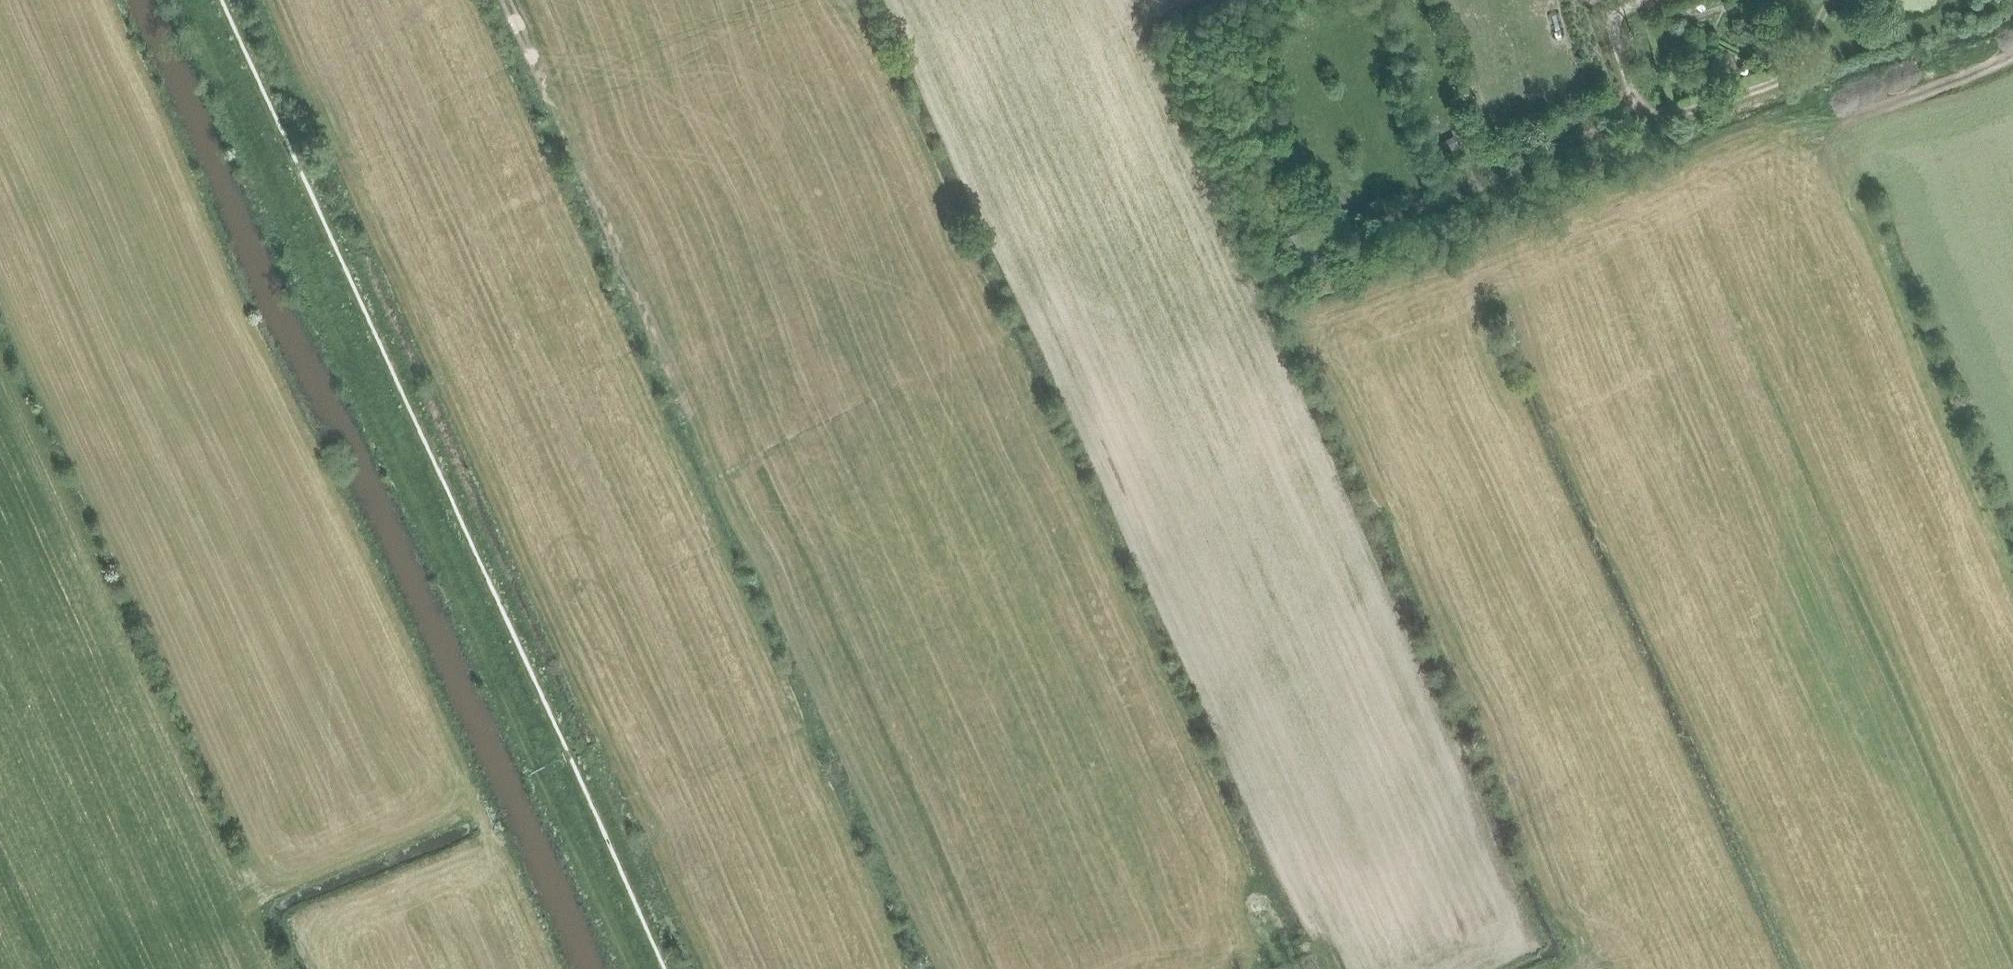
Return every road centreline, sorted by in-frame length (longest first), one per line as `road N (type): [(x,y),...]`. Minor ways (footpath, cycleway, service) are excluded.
road 1 (track): [(1827,0),(1801,57),(1779,78),(1687,112),(1639,106)]

